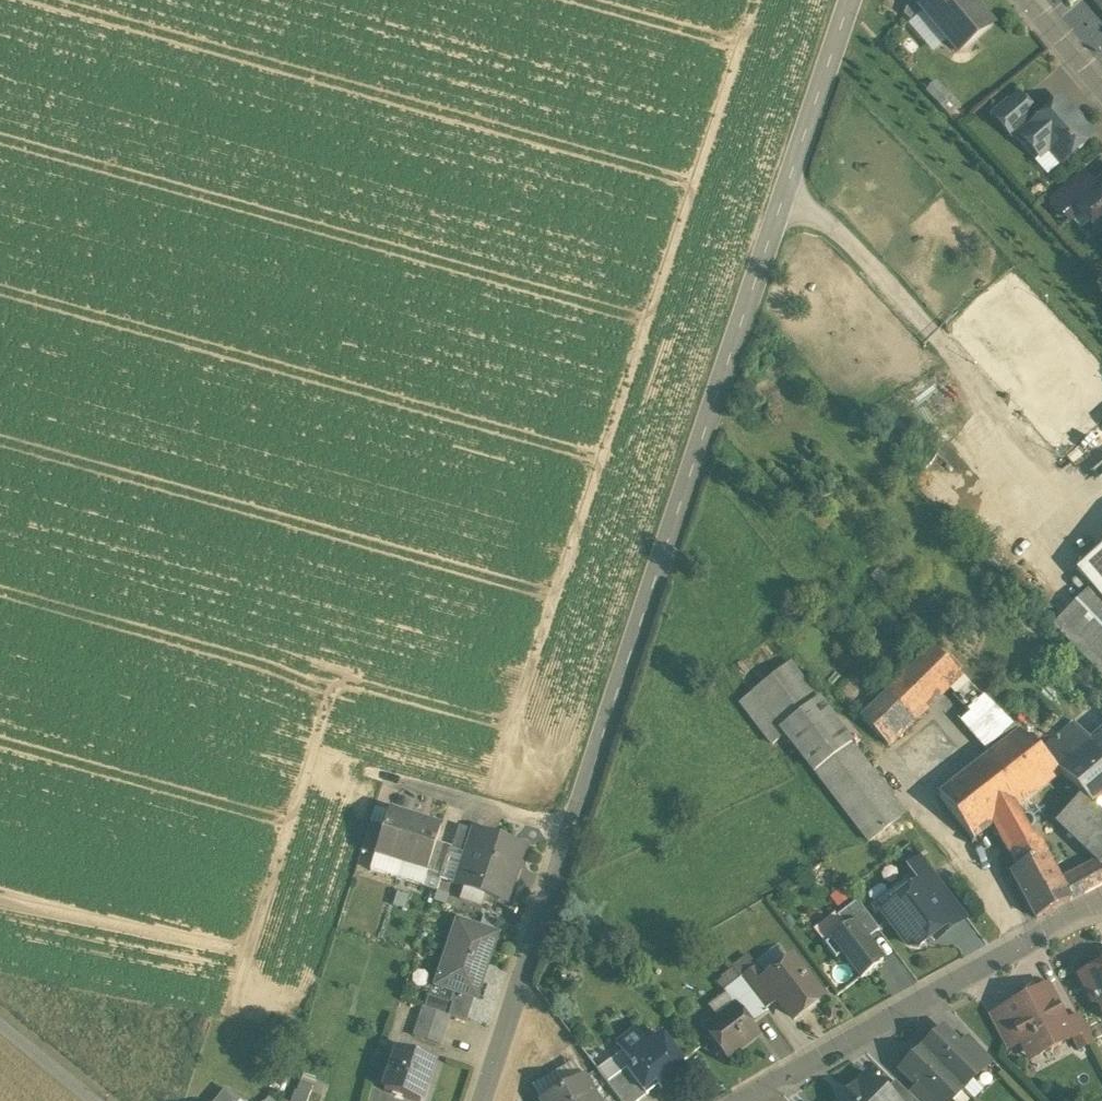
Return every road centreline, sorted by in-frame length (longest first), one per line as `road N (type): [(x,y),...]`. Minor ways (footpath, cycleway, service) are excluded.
road 1 (tertiary): [(850,0),(538,916),(483,1100)]
road 2 (track): [(781,192),(840,225),(1101,507)]
road 3 (residential): [(1101,901),(732,1100)]

